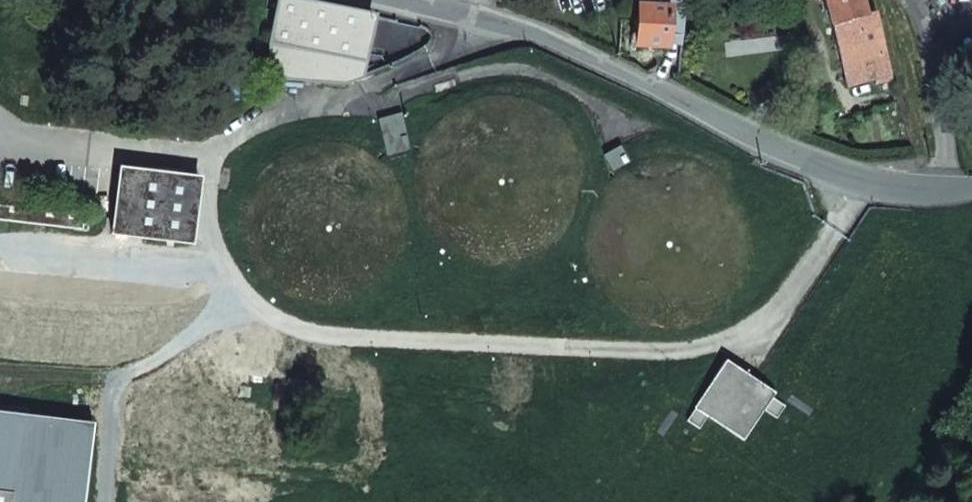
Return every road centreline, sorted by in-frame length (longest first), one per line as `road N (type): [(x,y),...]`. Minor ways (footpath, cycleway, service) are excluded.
road 1 (residential): [(414,0),(541,35),(794,156),(905,192),(946,195)]
road 2 (residential): [(946,195),(912,37)]

